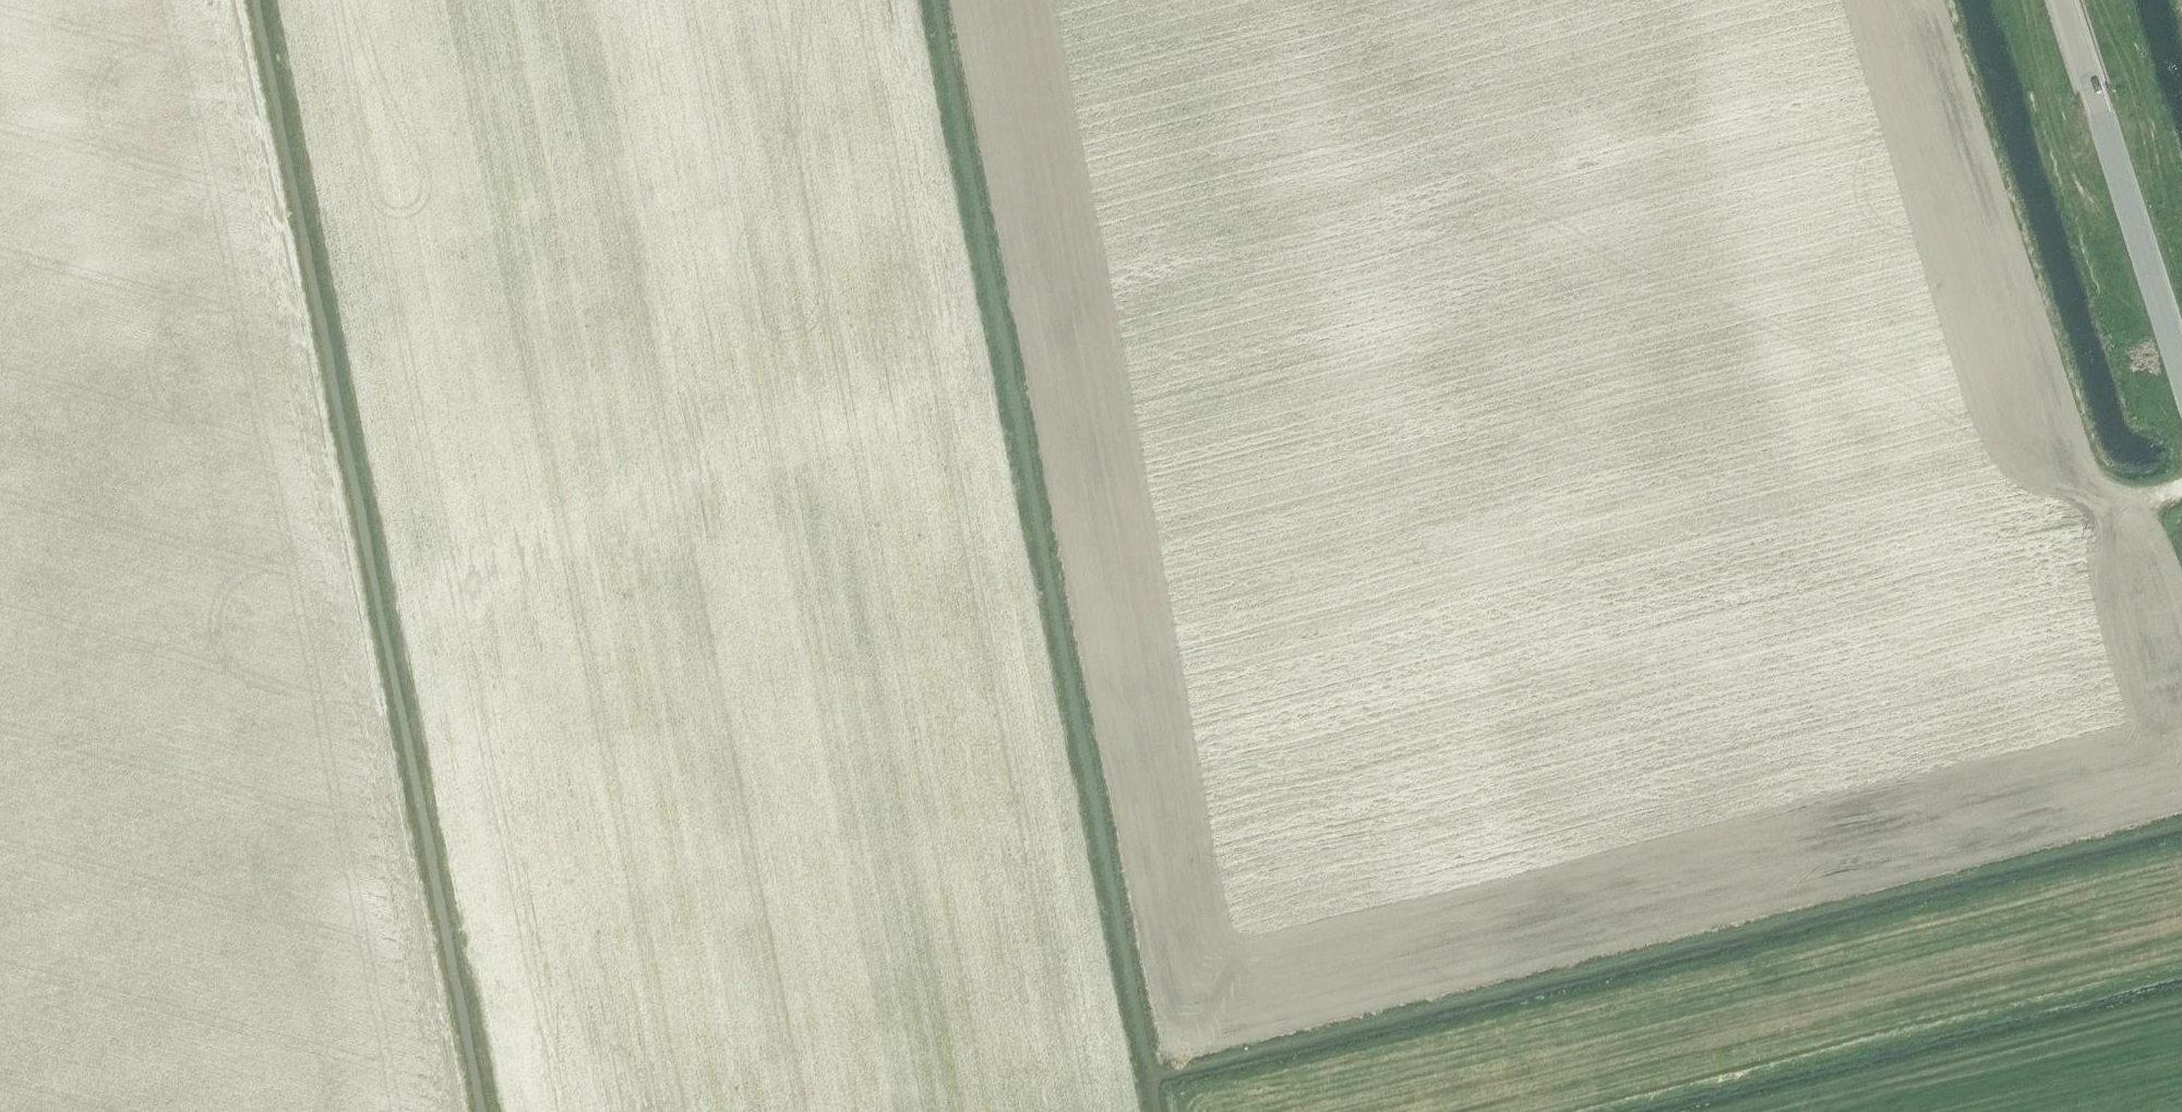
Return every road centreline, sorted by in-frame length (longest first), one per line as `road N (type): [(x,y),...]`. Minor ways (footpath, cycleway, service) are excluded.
road 1 (tertiary): [(2181,363),(2066,0)]

